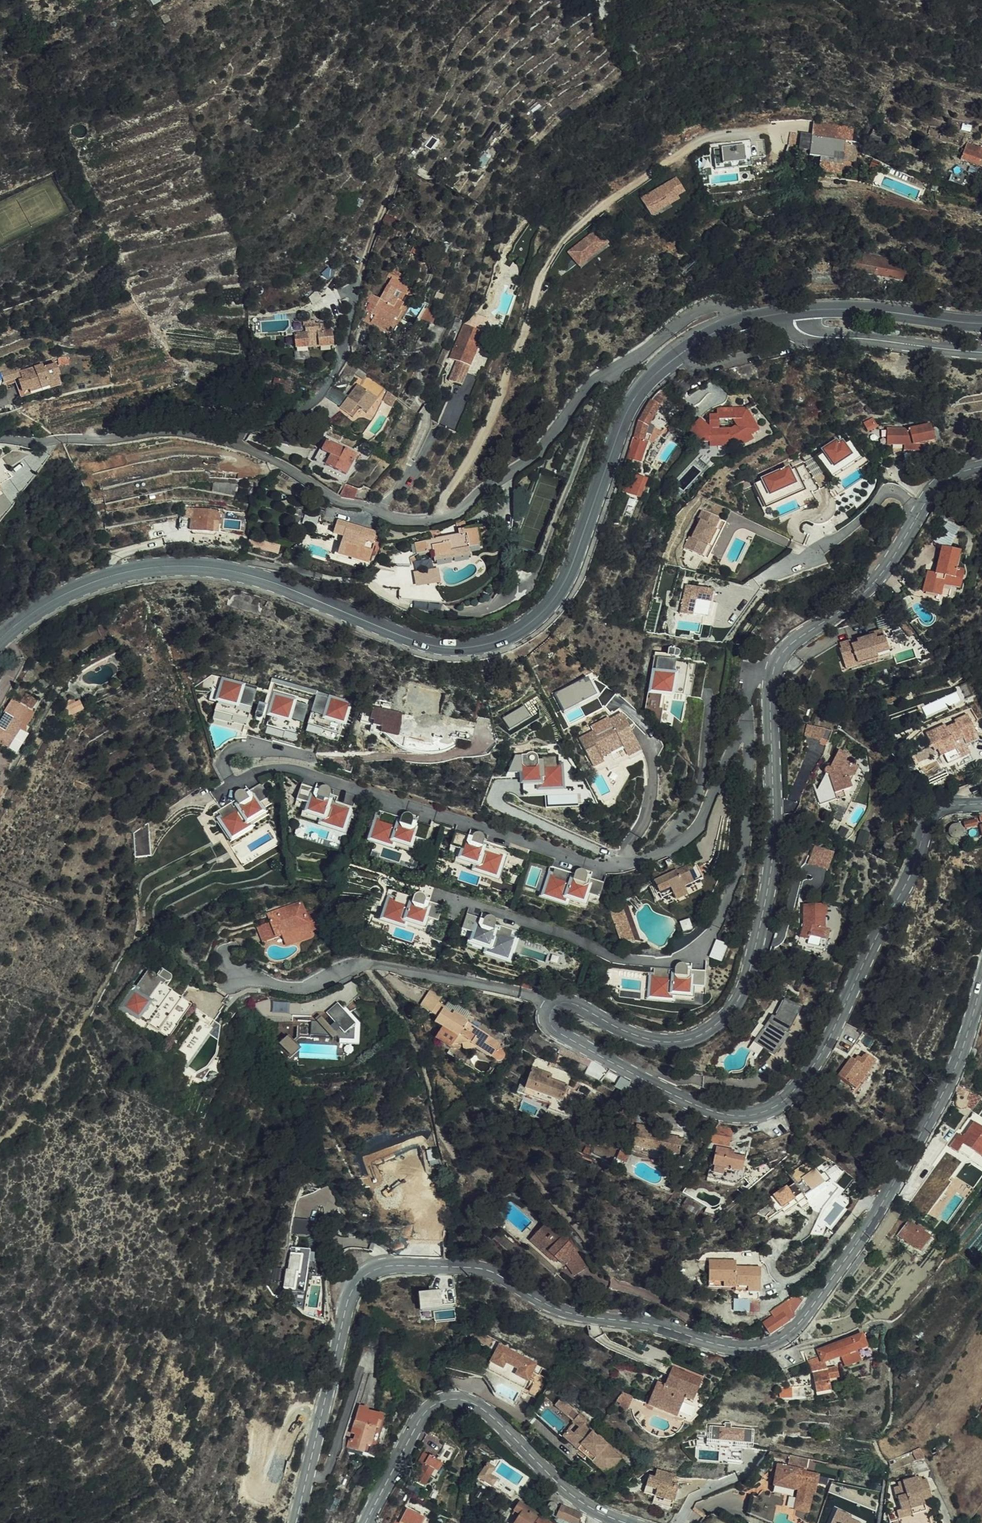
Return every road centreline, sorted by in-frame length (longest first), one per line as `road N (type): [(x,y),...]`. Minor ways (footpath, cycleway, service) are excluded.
road 1 (primary): [(0,638),(92,581),(192,566),(280,584),(419,642),(447,648),(498,640),(556,597),(636,395),(689,345),(737,322)]
road 2 (residential): [(0,441),(200,437),(264,456),(348,504),(423,522),(460,513),(543,448),(601,379),(704,307),(722,305),(737,322)]
road 3 (residential): [(224,789),(257,771),(295,771),(610,866),(688,838),(746,733),(750,678),(772,673)]
road 4 (tertiary): [(770,1345),(723,1348),(641,1324),(561,1312),(487,1270),(379,1268),(360,1280),(347,1306),(297,1522)]
road 5 (tertiary): [(551,1009),(551,1032),(698,1107),(761,1115),(802,1080),(838,1023),(935,812),(981,805)]
road 6 (track): [(445,518),(442,495),(480,439),(542,276),(571,233),(688,145),(809,127)]
road 7 (tertiary): [(772,673),(772,872),(748,982),(733,1010),(709,1033),(664,1042),(573,1004),(551,1009)]
road 8 (tertiary): [(981,980),(960,1057),(854,1251),(793,1332),(770,1345)]
road 9 (tertiary): [(364,1522),(421,1413),(456,1399),(477,1406),(575,1499),(629,1522)]
road 10 (unclassified): [(770,1345),(777,1356),(886,1325),(892,1411),(876,1444),(886,1463),(879,1522)]
road 11 (residential): [(235,979),(294,989),(375,964),(551,1009)]
road 12 (tertiary): [(981,466),(936,490),(879,577),(788,647),(772,673)]
road 13 (tertiary): [(796,311),(807,336),(981,351)]
road 14 (primary): [(796,311),(873,309),(981,322)]

